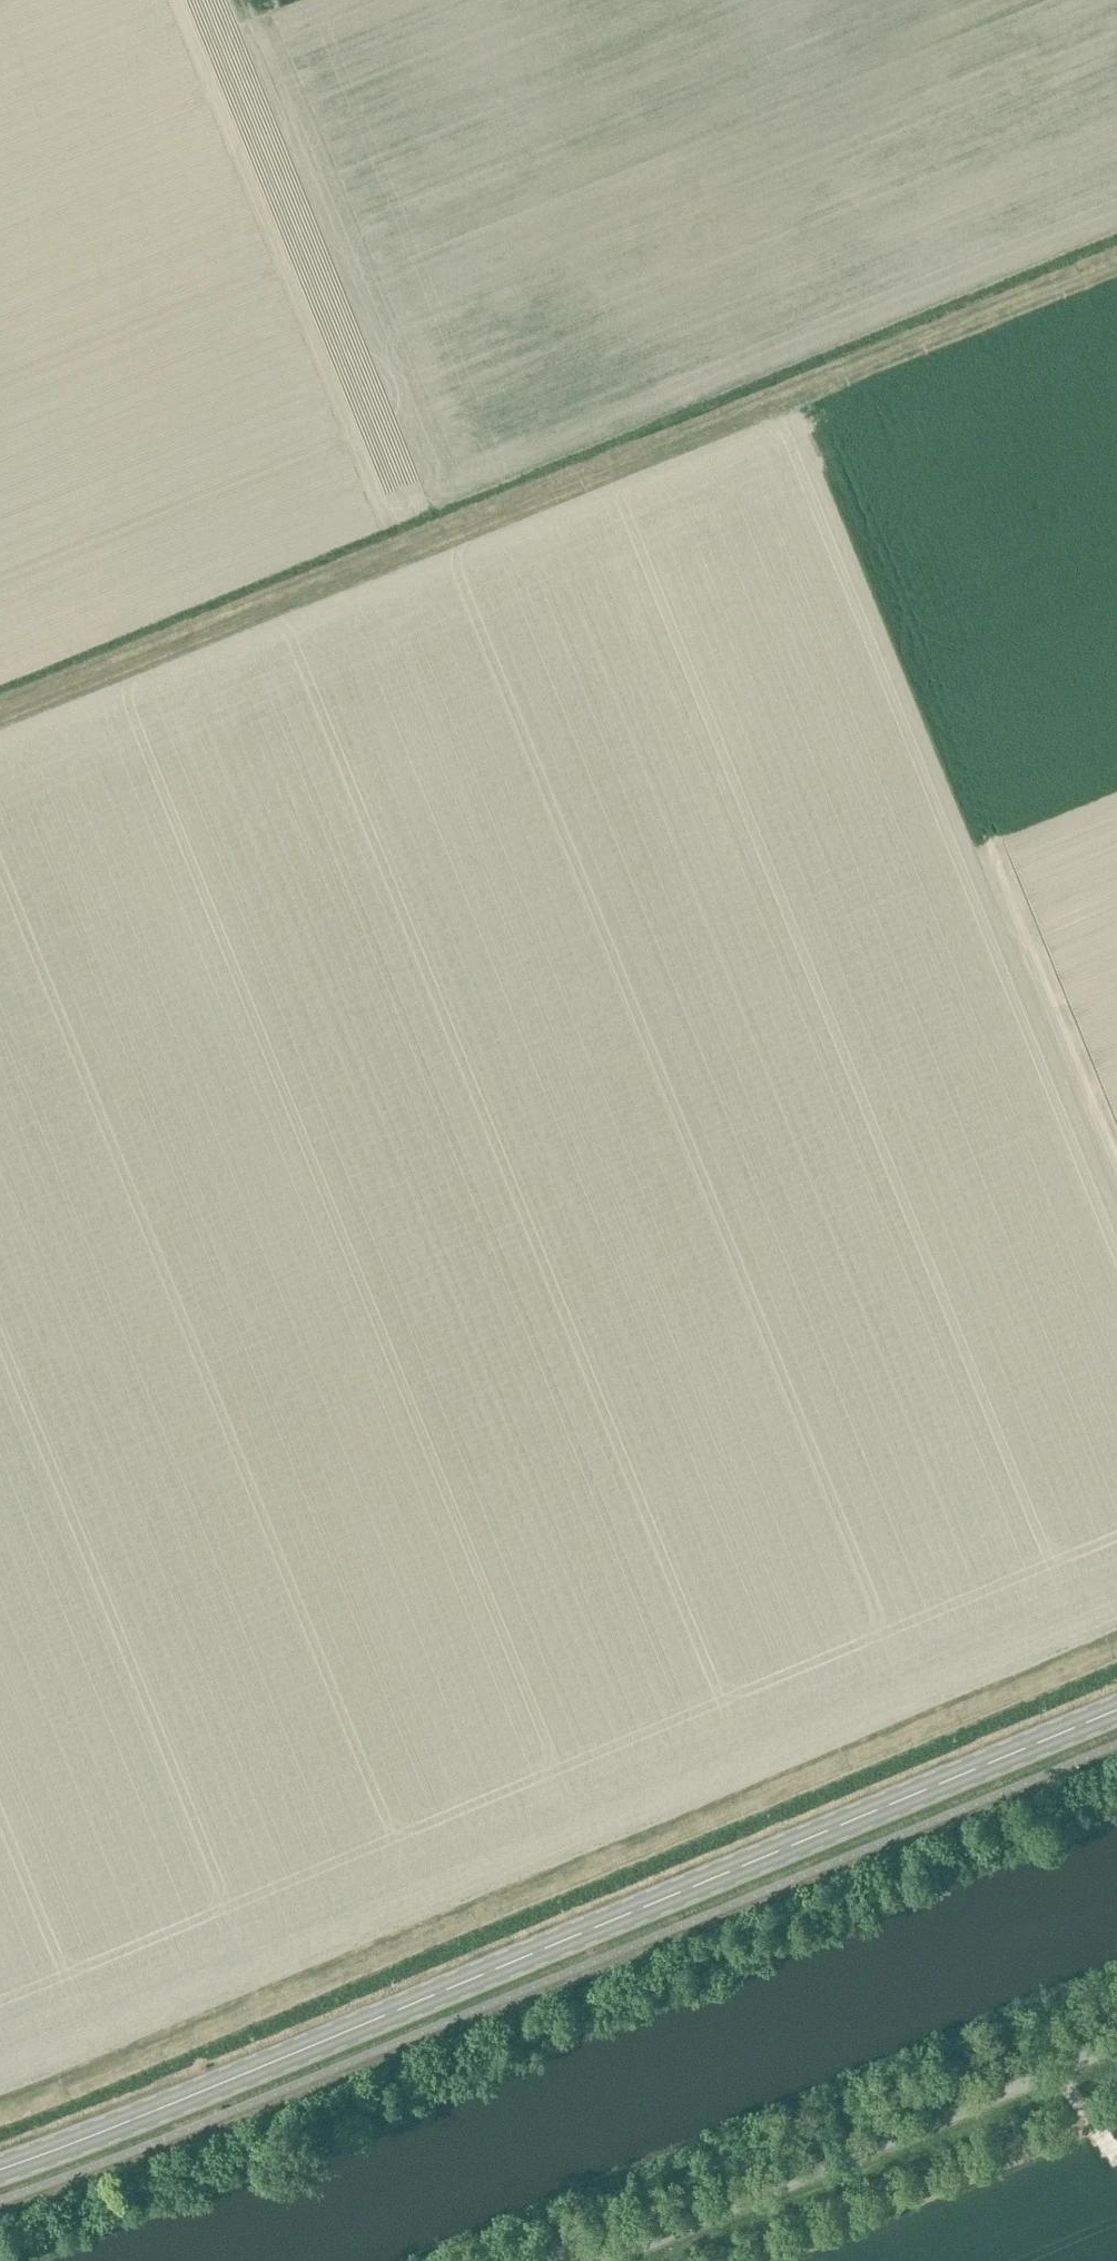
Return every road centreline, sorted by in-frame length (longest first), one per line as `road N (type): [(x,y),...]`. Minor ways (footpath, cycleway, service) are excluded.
road 1 (primary): [(1116,1709),(0,2170)]
road 2 (unclassified): [(590,2260),(1116,2038)]

